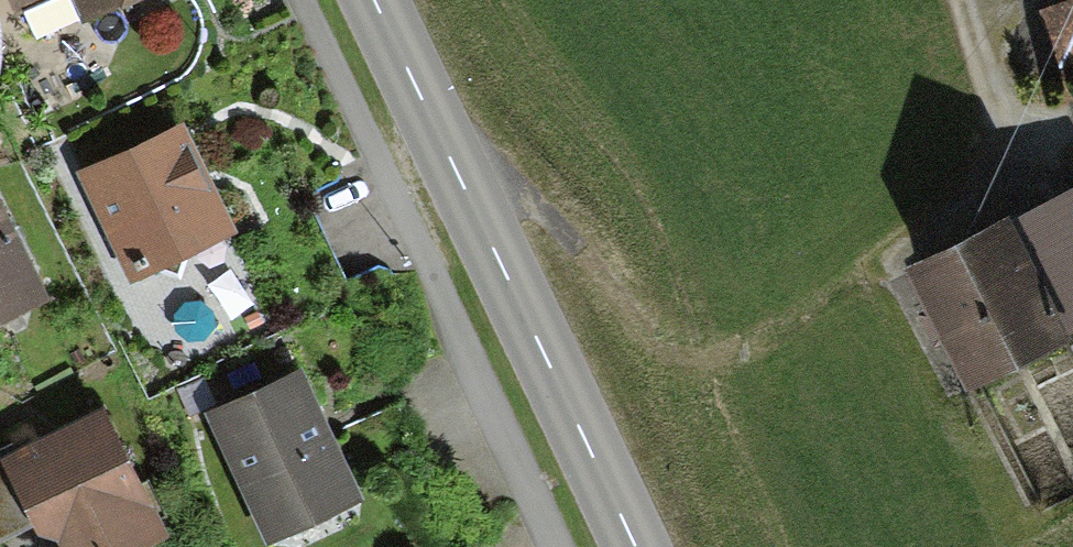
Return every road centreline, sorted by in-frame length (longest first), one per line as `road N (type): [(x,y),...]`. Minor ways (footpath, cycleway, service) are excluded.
road 1 (track): [(467,193),(518,197),(626,326),(674,350),(725,355),(802,309),(1002,156),(951,0)]
road 2 (secondary): [(375,0),(631,546)]

